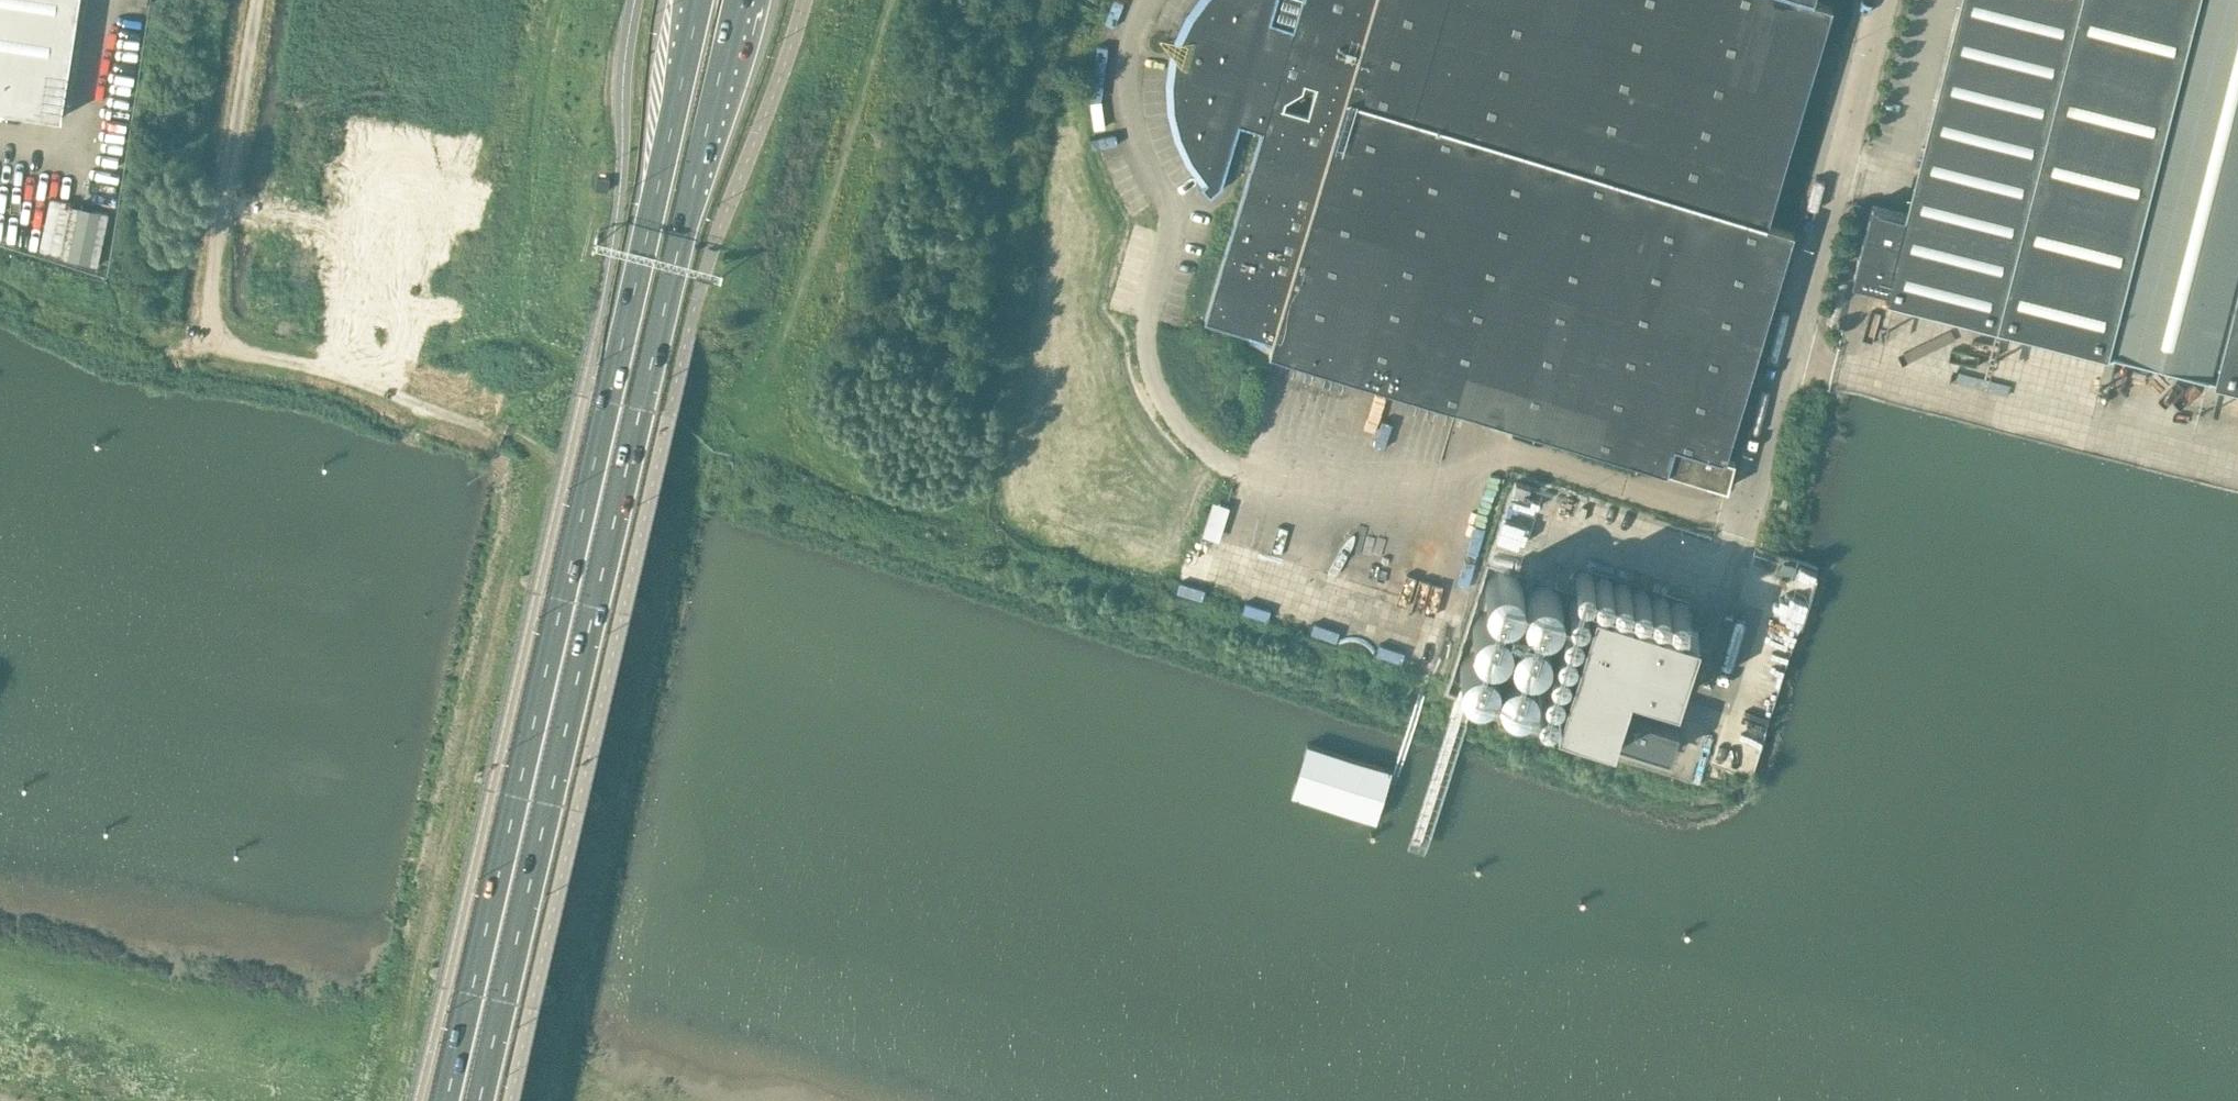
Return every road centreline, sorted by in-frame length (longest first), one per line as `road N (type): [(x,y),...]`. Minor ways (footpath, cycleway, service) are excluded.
road 1 (track): [(438,0),(391,254),(353,367),(501,433),(608,498),(676,494),(744,422),(939,282),(978,243),(1006,195)]
road 2 (motorway): [(481,1100),(739,0)]
road 3 (motorway): [(700,0),(449,1100)]
road 4 (track): [(1035,0),(964,479),(940,523),(744,422)]
road 5 (track): [(0,285),(103,329),(203,347),(255,0)]
road 6 (unclassified): [(1880,0),(1739,521)]
road 7 (track): [(203,347),(353,367)]

